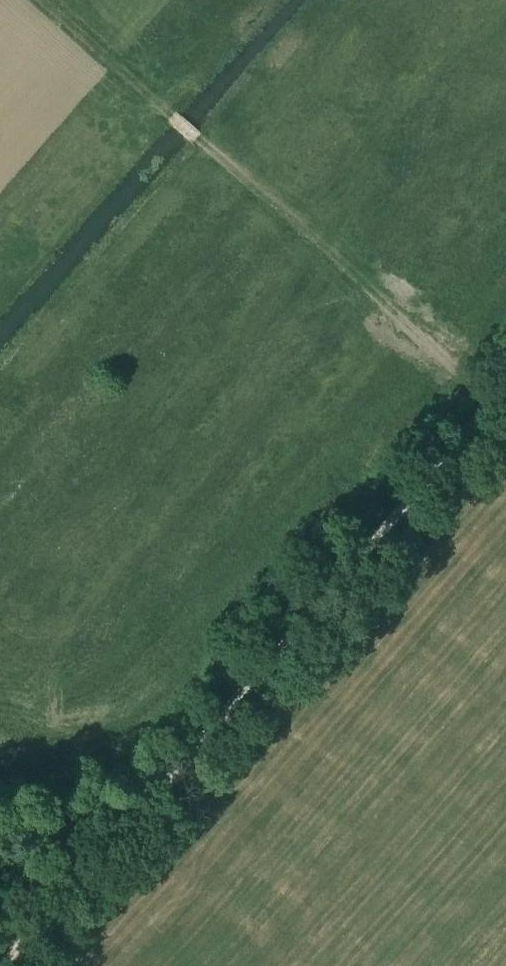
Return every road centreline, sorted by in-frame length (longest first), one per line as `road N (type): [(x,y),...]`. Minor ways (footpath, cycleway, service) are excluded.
road 1 (track): [(500,417),(433,333),(32,0)]
road 2 (track): [(505,410),(132,837)]
road 3 (track): [(132,837),(19,965)]

